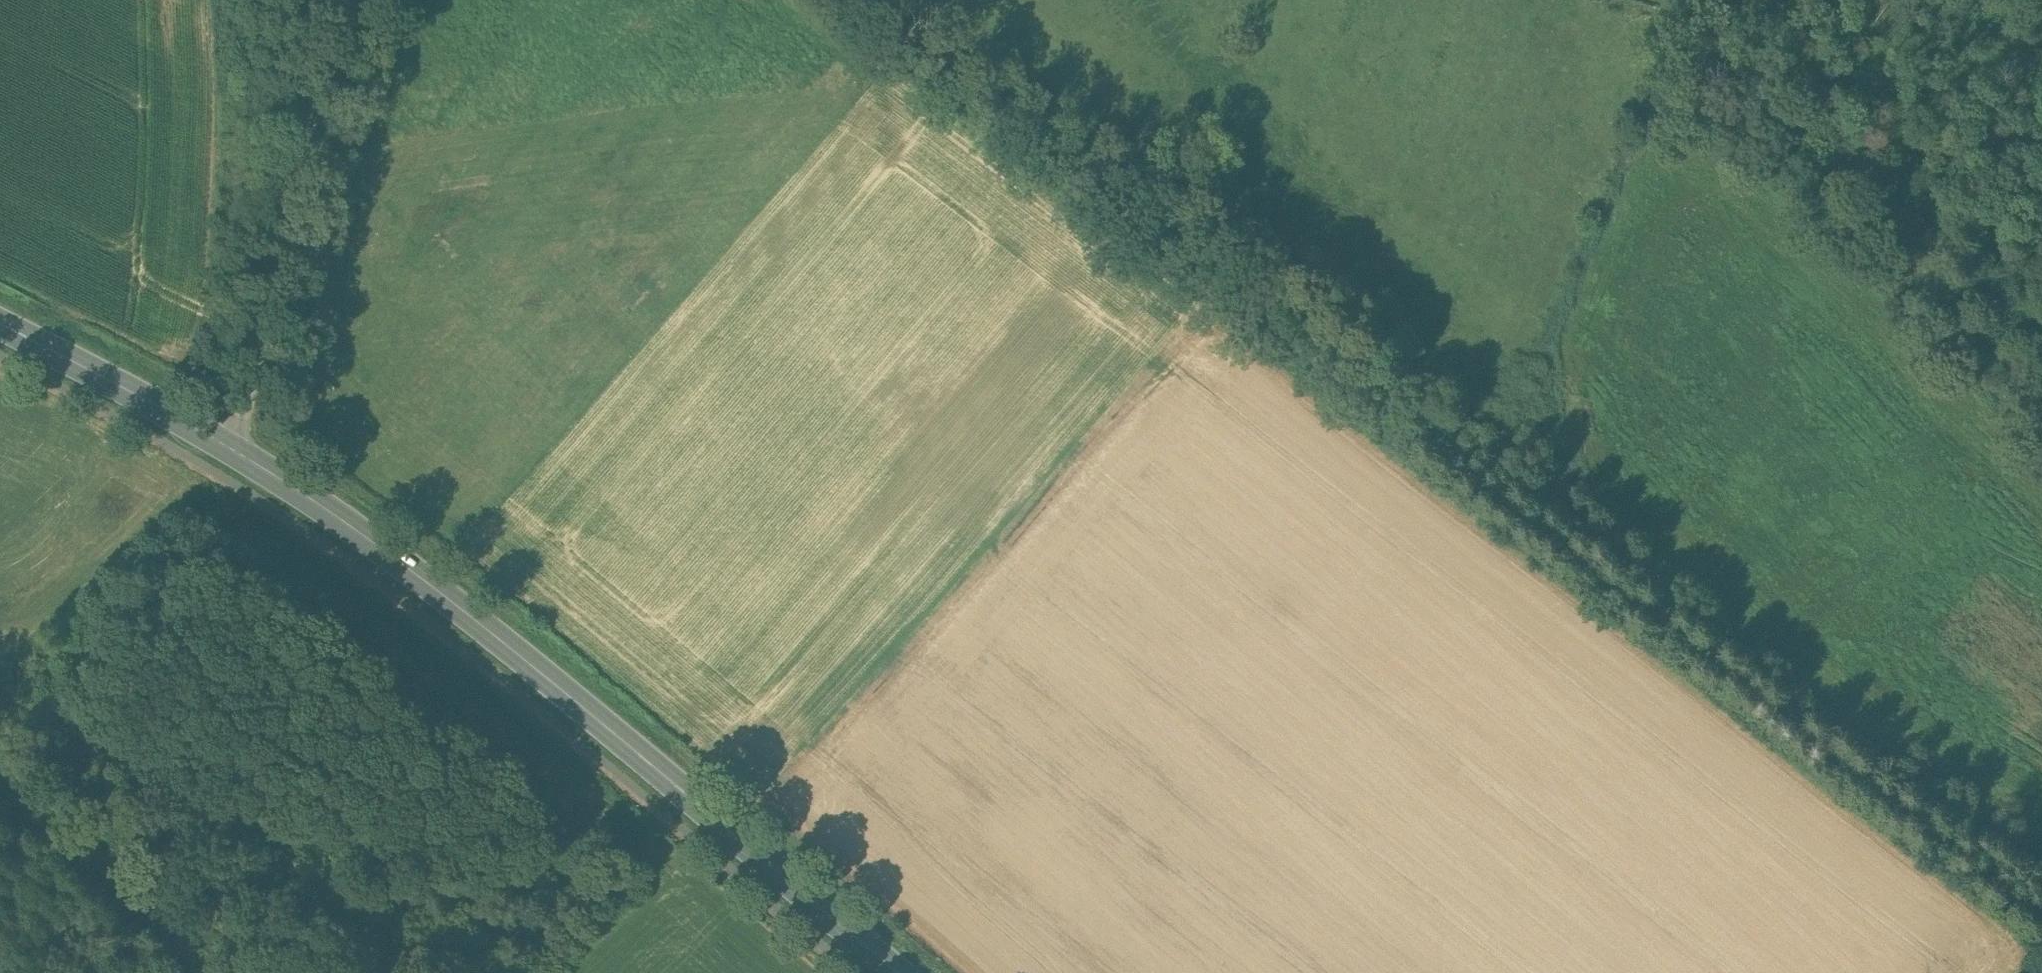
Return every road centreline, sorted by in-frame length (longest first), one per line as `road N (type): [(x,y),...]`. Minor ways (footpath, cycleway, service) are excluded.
road 1 (track): [(2041,888),(879,0)]
road 2 (primary): [(0,318),(239,452),(432,579),(903,972)]
road 3 (track): [(350,0),(272,253),(239,452)]

